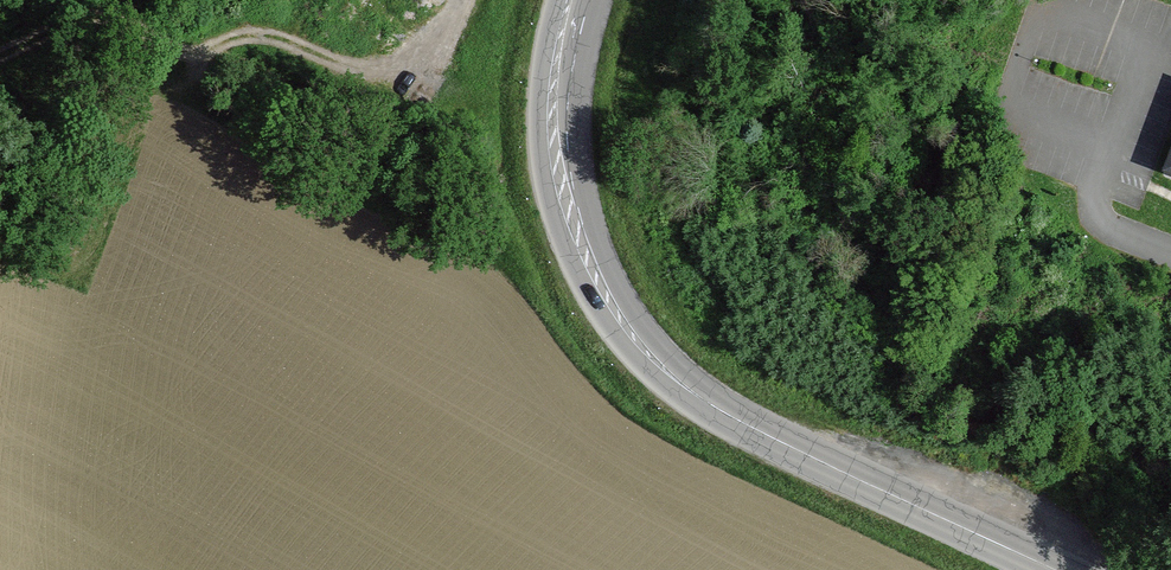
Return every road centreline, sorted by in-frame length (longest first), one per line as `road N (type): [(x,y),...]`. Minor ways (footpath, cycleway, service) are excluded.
road 1 (tertiary): [(556,0),(539,134),(543,181),(576,271),(650,373),(728,421),(758,429)]
road 2 (track): [(461,0),(418,67),(402,73),(365,72),(267,36),(184,51),(104,20),(0,54)]
road 3 (tertiary): [(758,429),(691,376),(649,329),(600,238),(586,181),(583,113),(604,0)]
road 4 (tertiary): [(1057,569),(758,429)]

